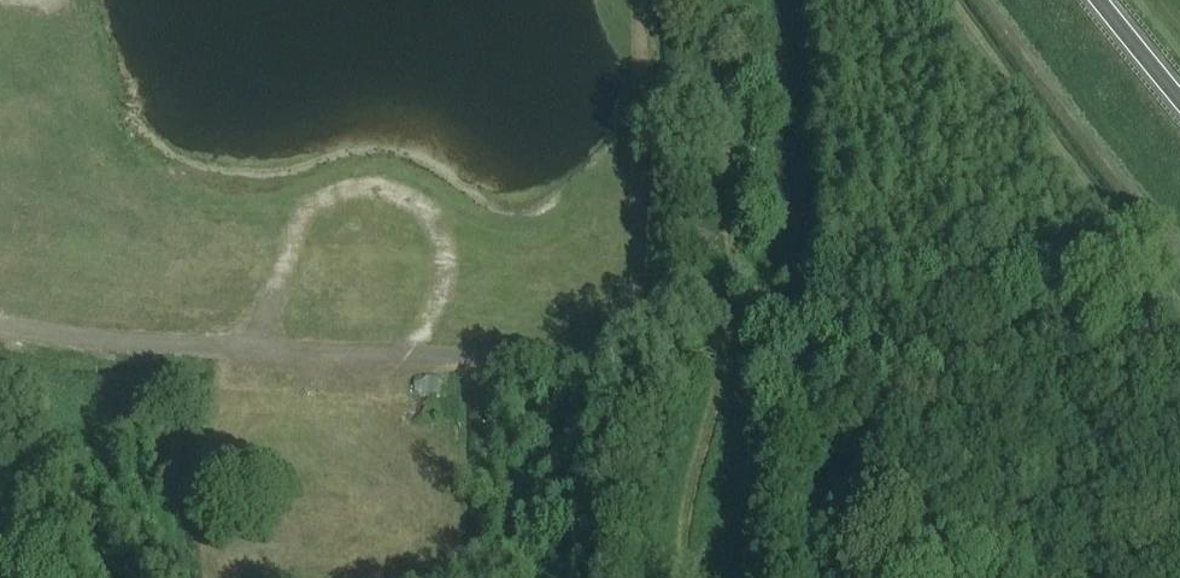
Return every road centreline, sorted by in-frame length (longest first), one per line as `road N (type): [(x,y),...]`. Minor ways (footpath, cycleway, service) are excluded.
road 1 (motorway): [(1099,0),(1179,98)]

